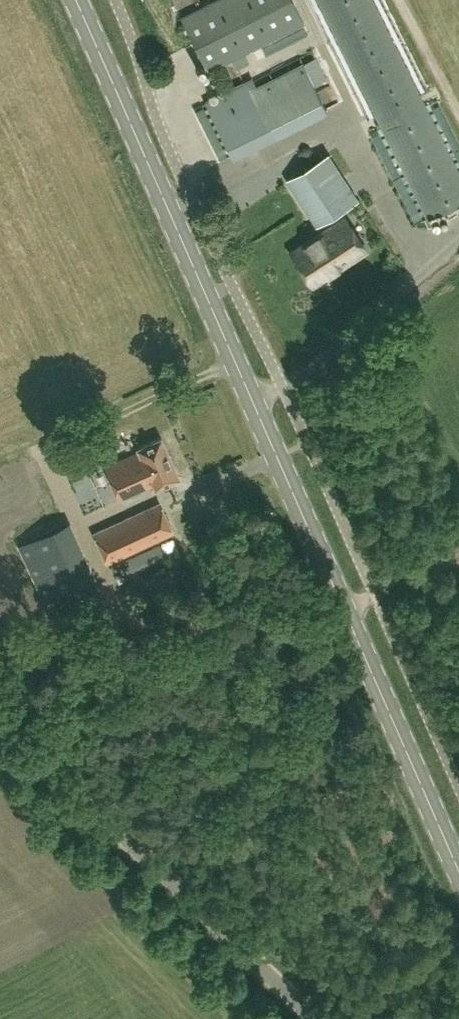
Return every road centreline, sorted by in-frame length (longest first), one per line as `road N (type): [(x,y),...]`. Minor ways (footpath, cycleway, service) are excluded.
road 1 (primary): [(458,869),(76,0)]
road 2 (unclassified): [(313,1018),(0,721)]

